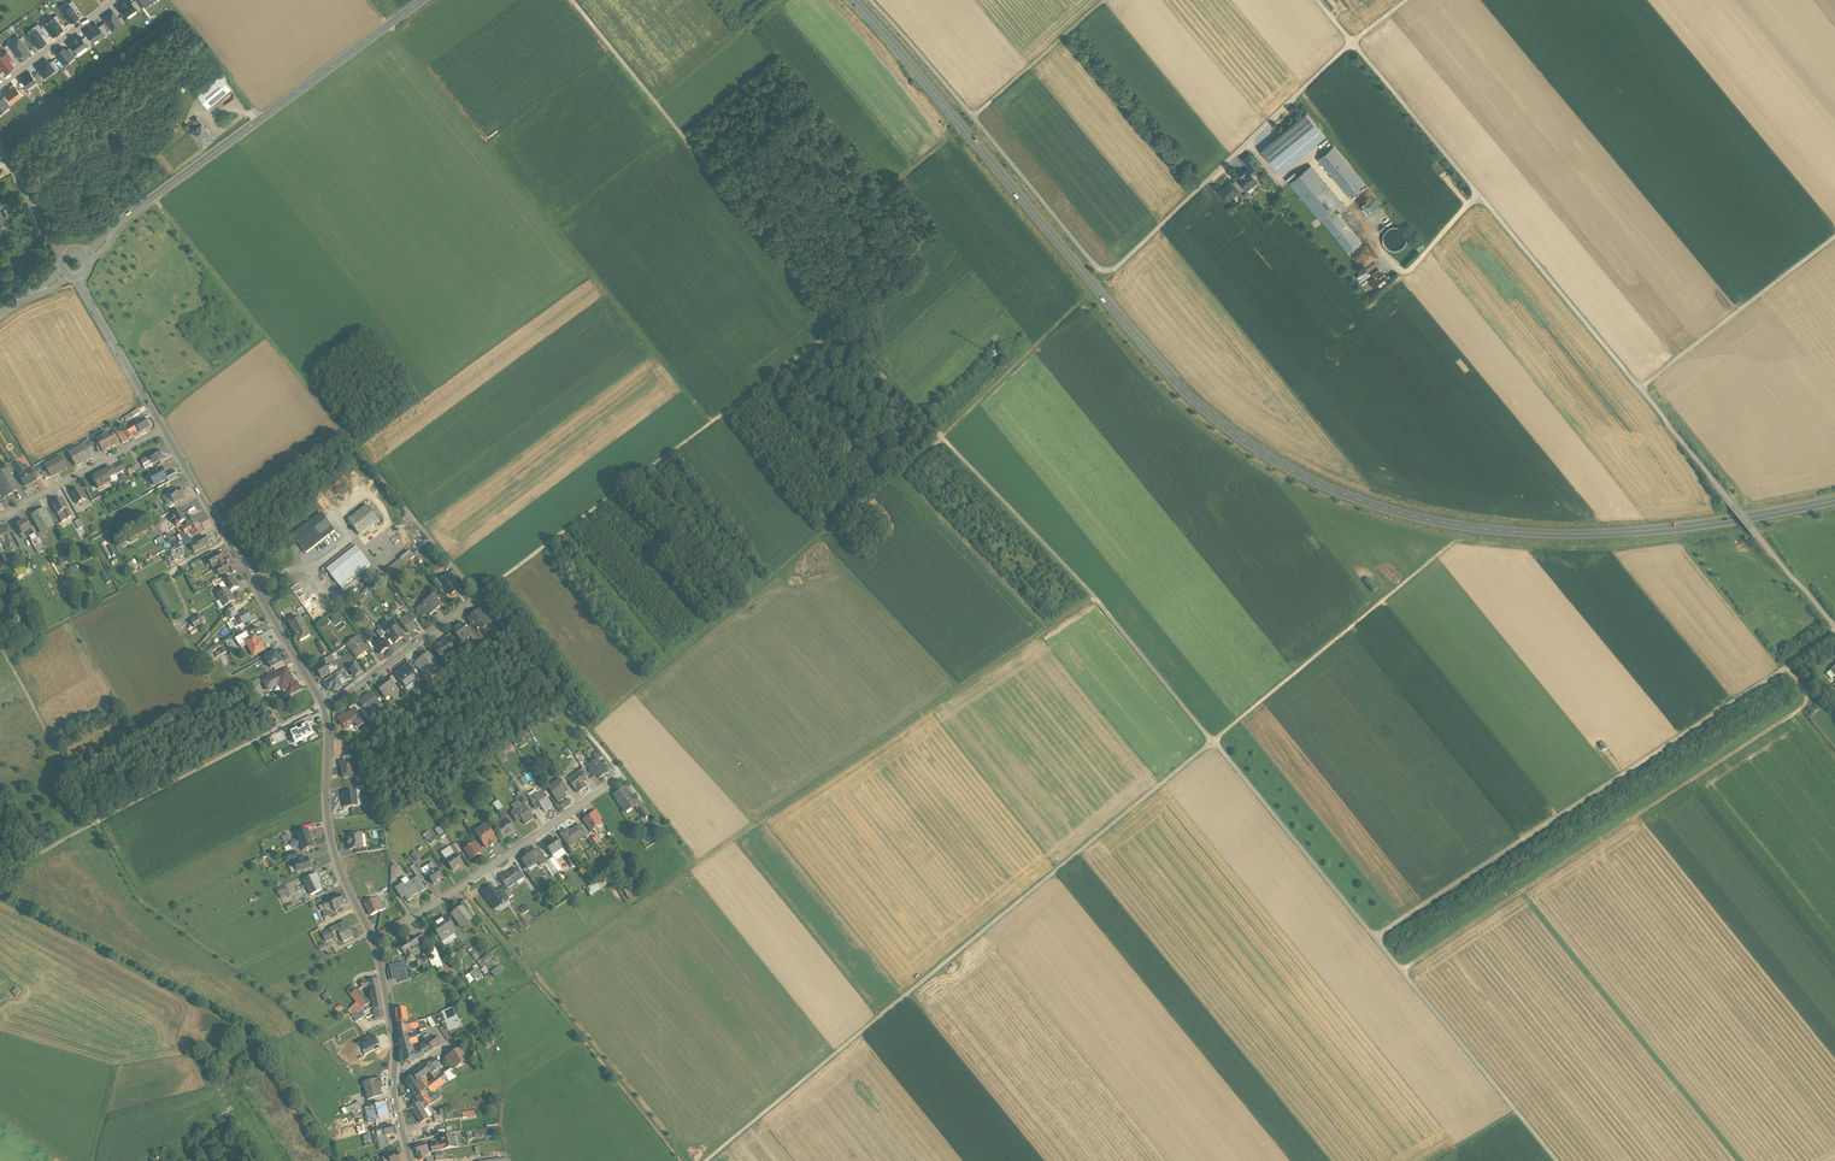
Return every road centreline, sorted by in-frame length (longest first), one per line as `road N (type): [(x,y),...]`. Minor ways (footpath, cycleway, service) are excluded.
road 1 (secondary): [(1834,499),(1712,521),(1563,534),(1464,526),(1303,476),(1183,388),(851,0)]
road 2 (track): [(1085,299),(927,455),(589,733)]
road 3 (track): [(1213,741),(705,1160)]
road 4 (track): [(1213,741),(1099,601),(838,327)]
road 5 (track): [(1375,936),(1834,637)]
road 6 (track): [(1352,44),(1116,269),(1099,270),(1084,255),(974,116)]
road 7 (track): [(388,26),(713,421)]
road 8 (track): [(316,929),(238,969),(144,904),(0,647)]
road 9 (track): [(698,868),(1099,601)]
road 10 (track): [(1441,1160),(1834,928)]
road 11 (track): [(838,327),(477,596)]
road 12 (track): [(838,327),(572,0)]
road 13 (secondary): [(424,0),(125,218)]
road 14 (track): [(0,876),(325,706)]
road 15 (track): [(251,317),(477,596)]
road 16 (track): [(477,596),(698,868)]
road 17 (track): [(1455,541),(1213,741)]
road 18 (track): [(1834,626),(1640,387)]
road 19 (residential): [(375,941),(624,775)]
road 20 (track): [(1375,936),(1556,1160)]
road 21 (track): [(1213,741),(1375,936)]
road 22 (track): [(1479,195),(1640,387)]
road 23 (track): [(1834,237),(1640,387)]
road 24 (residential): [(325,706),(334,851),(375,941)]
road 25 (track): [(533,976),(683,1160)]
road 26 (track): [(946,140),(794,274)]
road 27 (track): [(1352,44),(1479,195)]
road 28 (track): [(533,976),(698,868)]
road 29 (residential): [(167,432),(0,519)]
road 30 (residential): [(325,706),(477,596)]
road 31 (track): [(168,570),(3,652)]
road 32 (track): [(1109,0),(974,116)]
road 33 (track): [(790,0),(658,105)]
road 34 (track): [(974,116),(871,0)]
road 35 (track): [(251,317),(154,197)]
road 36 (track): [(164,0),(262,118)]
road 37 (track): [(1375,304),(1479,195)]
road 38 (residential): [(0,89),(120,0)]
road 39 (unclassified): [(79,276),(150,403)]
road 40 (residential): [(375,941),(395,1075)]
road 41 (residential): [(0,141),(66,255)]
road 42 (residential): [(264,599),(325,706)]

